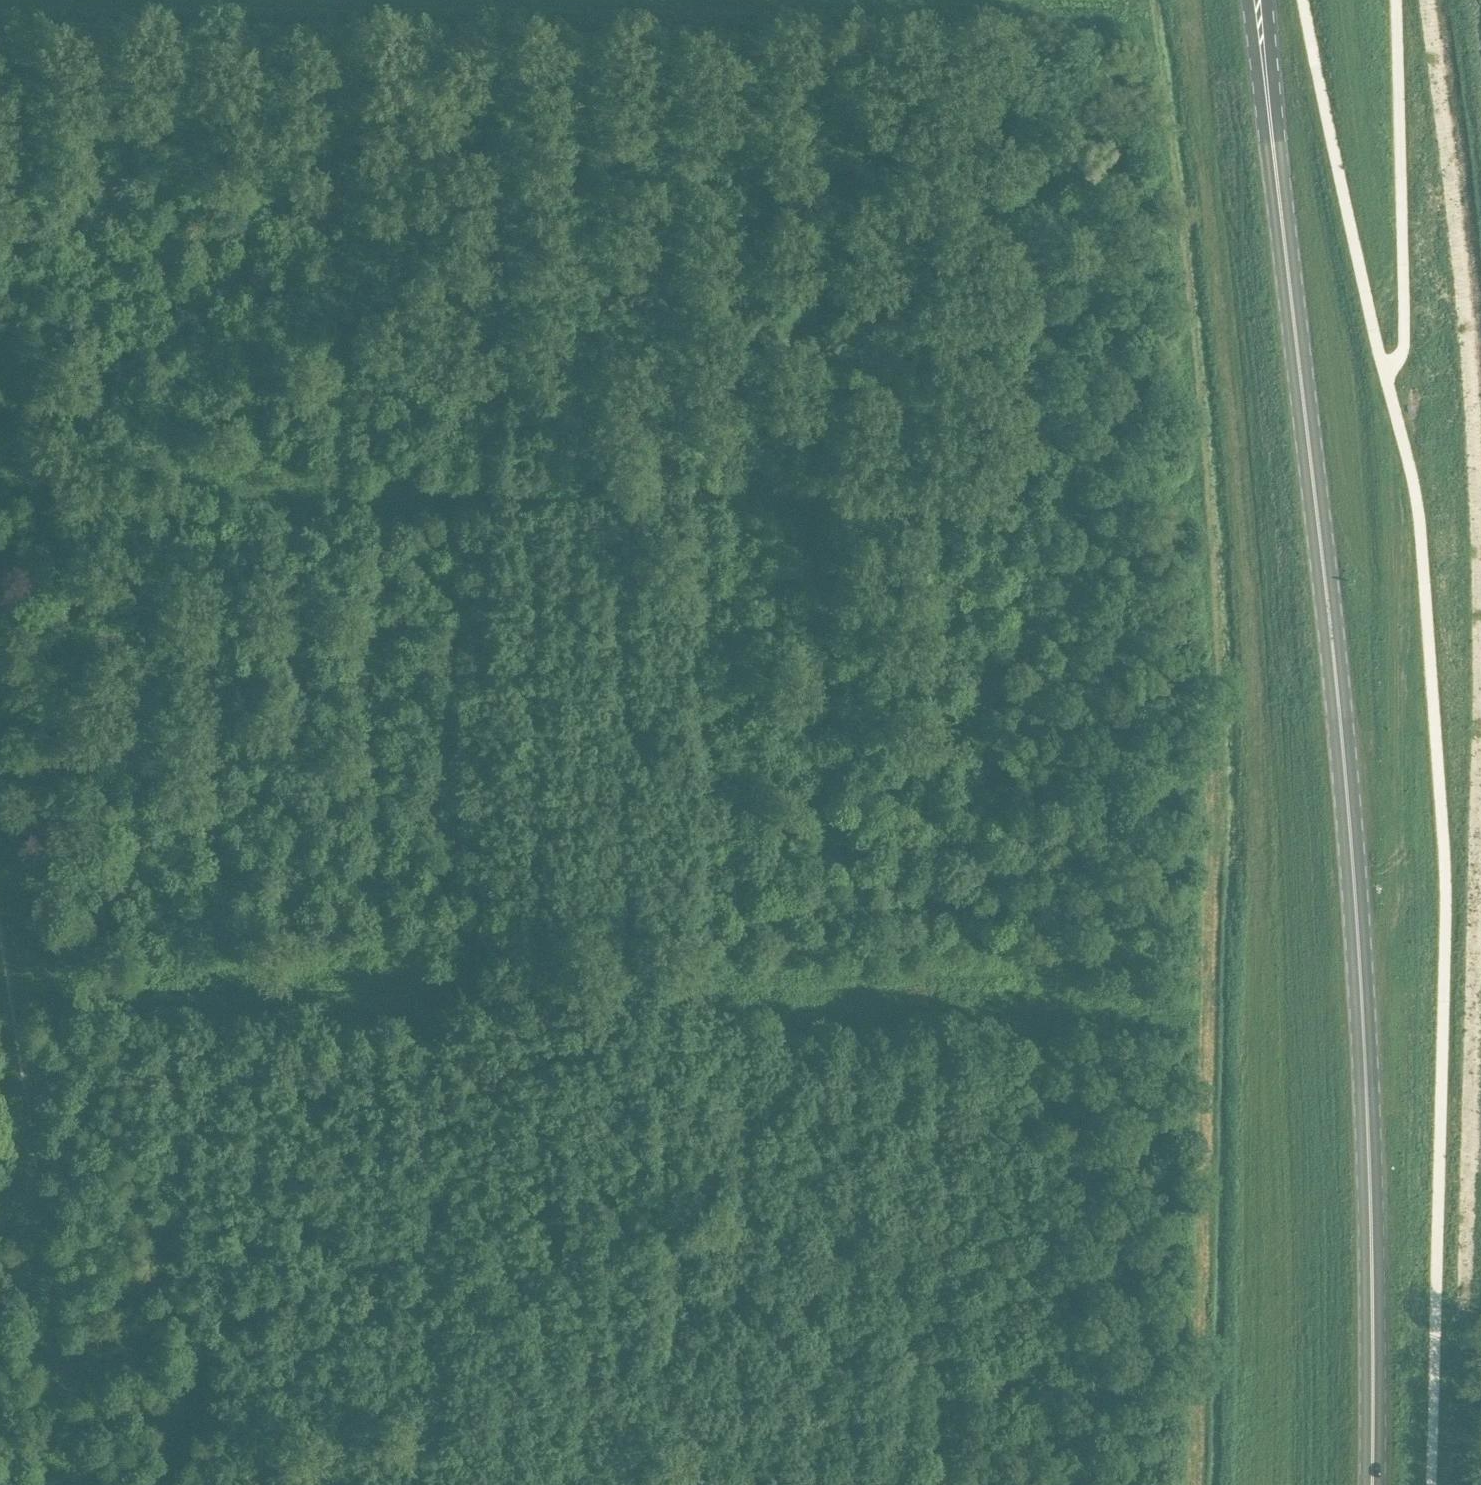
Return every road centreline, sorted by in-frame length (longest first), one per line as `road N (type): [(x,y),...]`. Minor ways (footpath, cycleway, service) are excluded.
road 1 (primary): [(1372,1484),(1358,930),(1258,0)]

